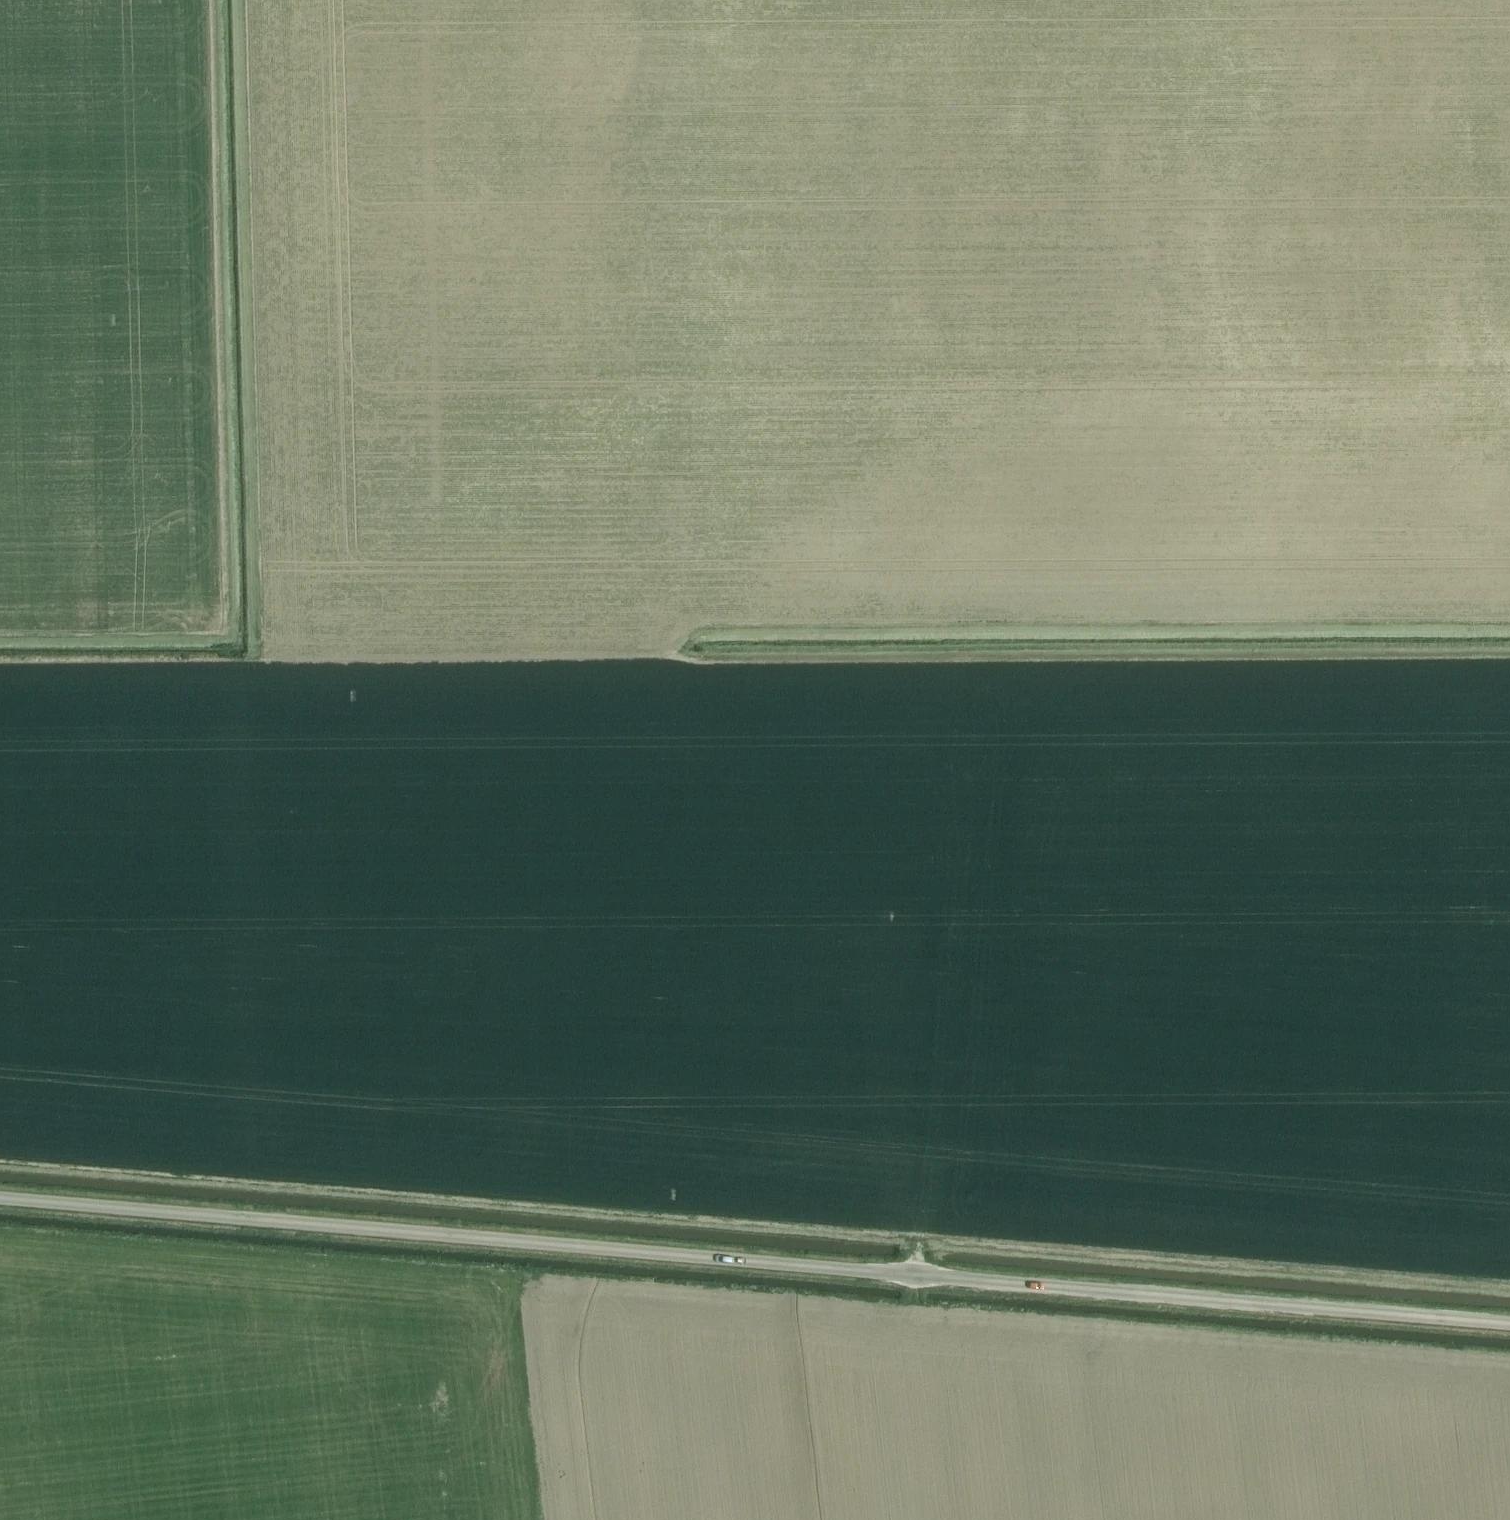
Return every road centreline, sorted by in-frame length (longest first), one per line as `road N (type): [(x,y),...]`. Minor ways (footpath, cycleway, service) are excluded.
road 1 (unclassified): [(0,1201),(1509,1315)]

